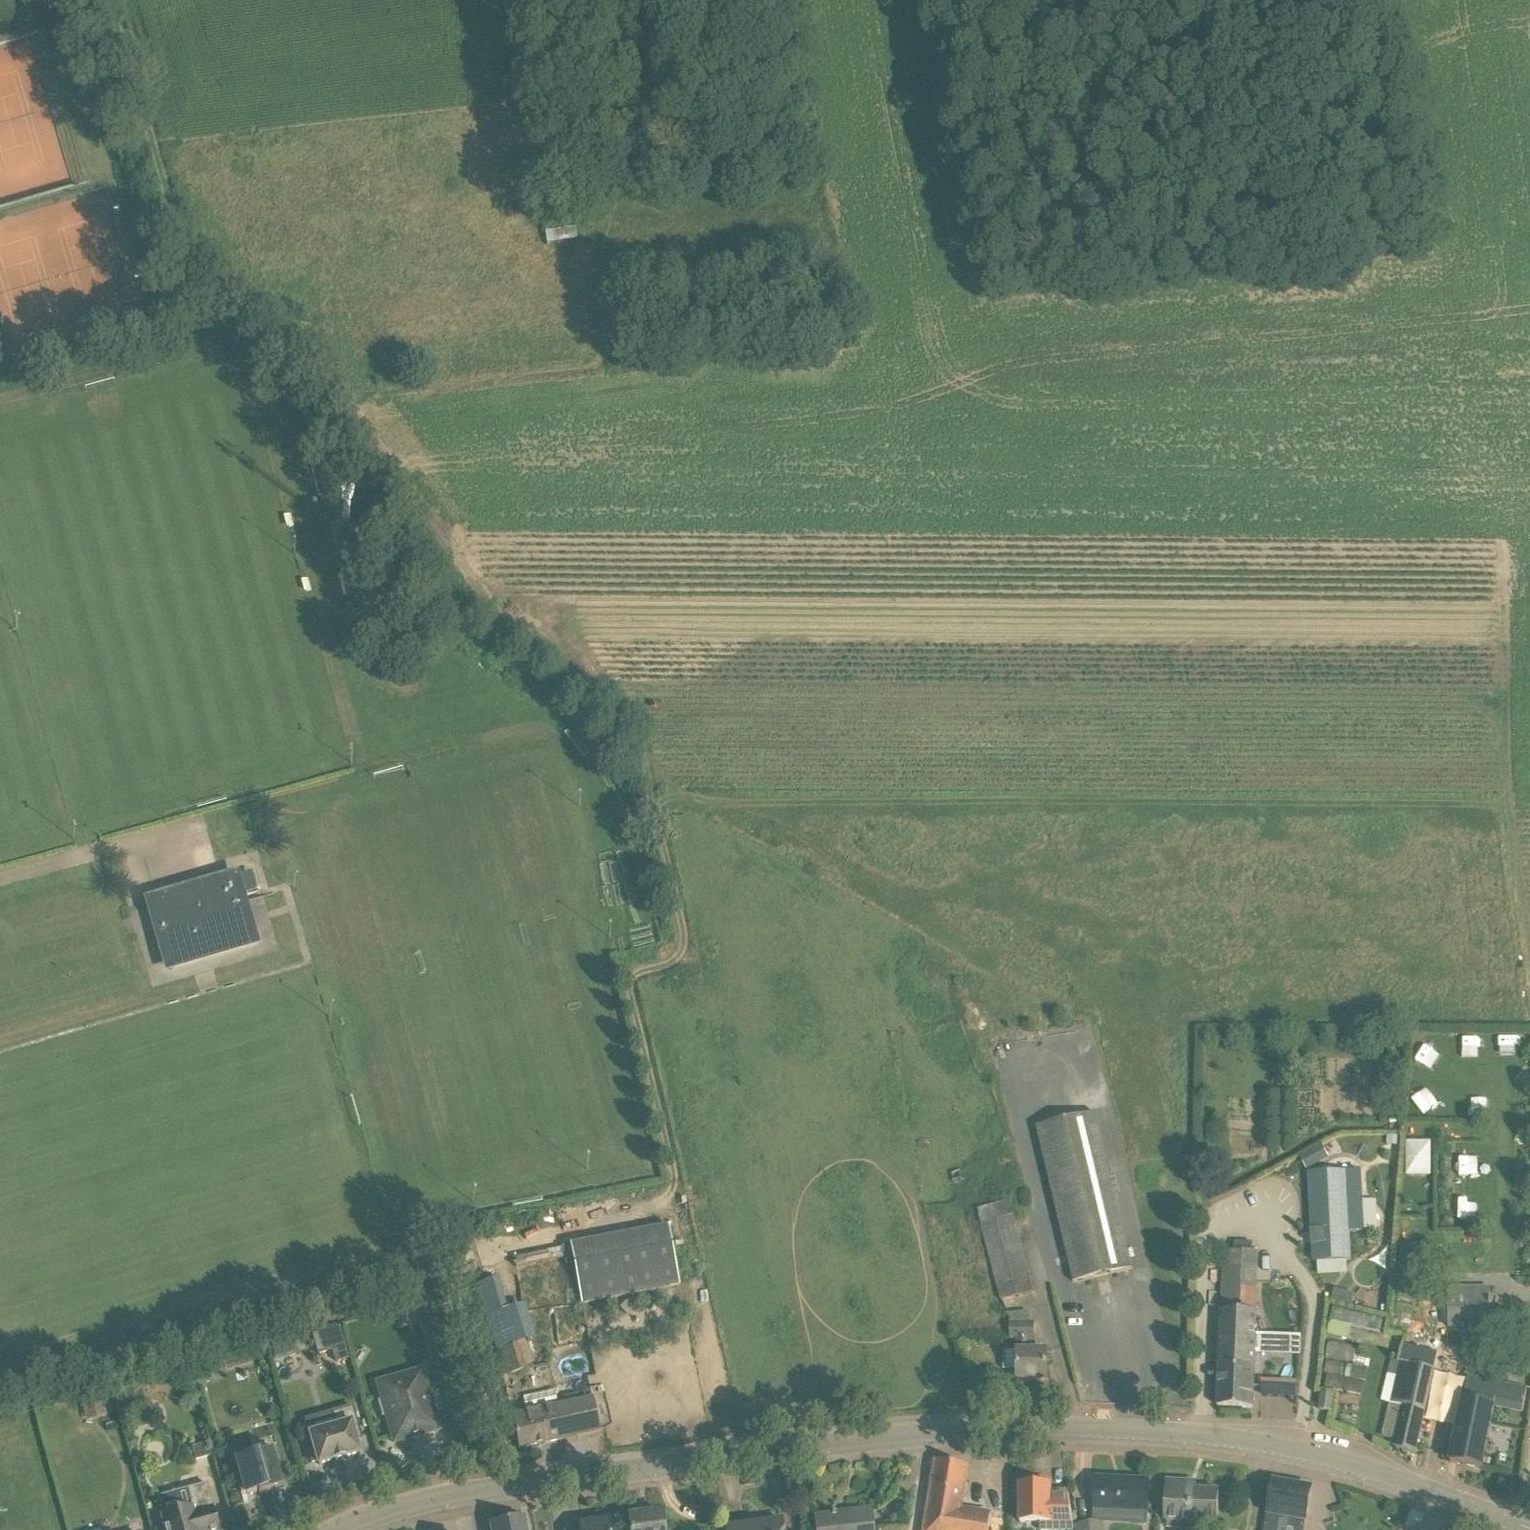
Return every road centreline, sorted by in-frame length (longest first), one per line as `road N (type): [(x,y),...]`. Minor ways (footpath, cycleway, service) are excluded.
road 1 (tertiary): [(343,1529),(456,1503),(734,1464),(1056,1439),(1202,1441),(1345,1470),(1526,1529)]
road 2 (track): [(616,210),(623,331),(610,357),(582,371),(373,396),(326,379),(210,261),(182,213),(111,0)]

